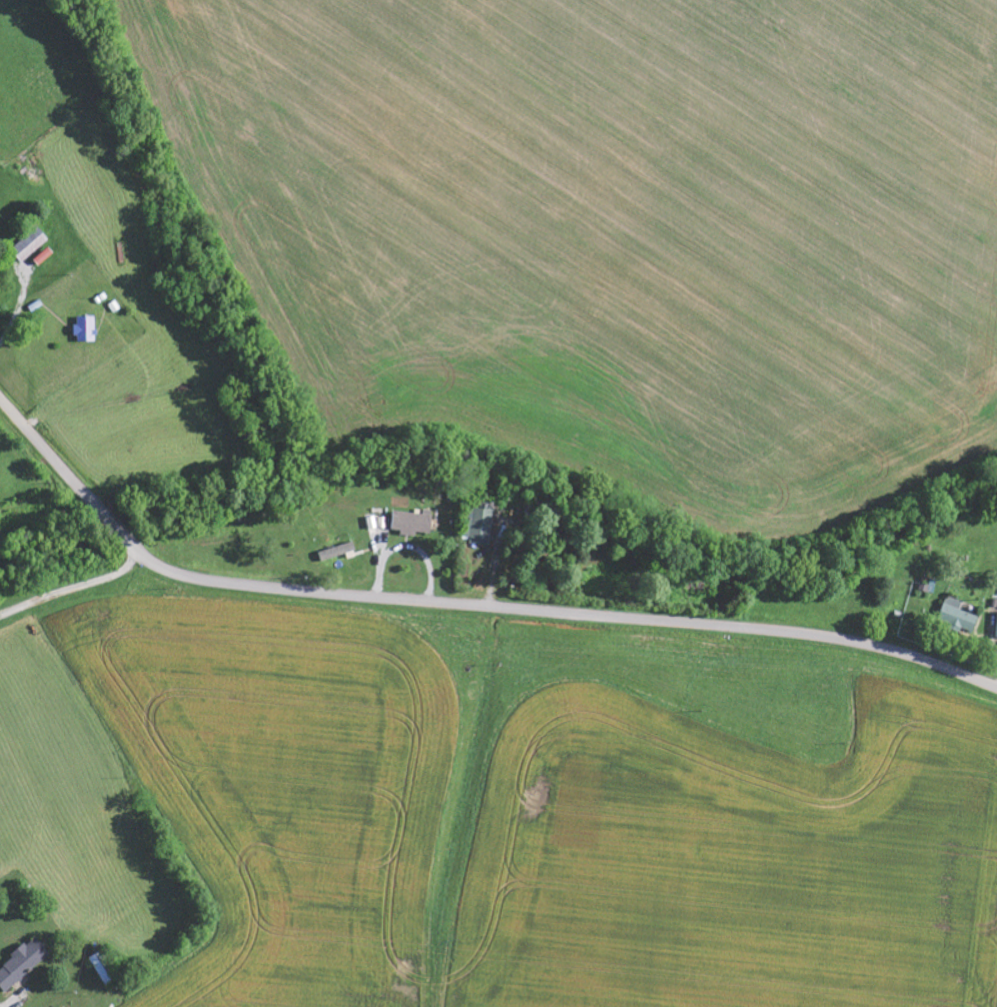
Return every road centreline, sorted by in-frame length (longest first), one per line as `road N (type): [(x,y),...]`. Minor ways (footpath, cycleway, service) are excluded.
road 1 (residential): [(996,690),(899,656),(766,632),(191,578),(132,547),(0,401)]

